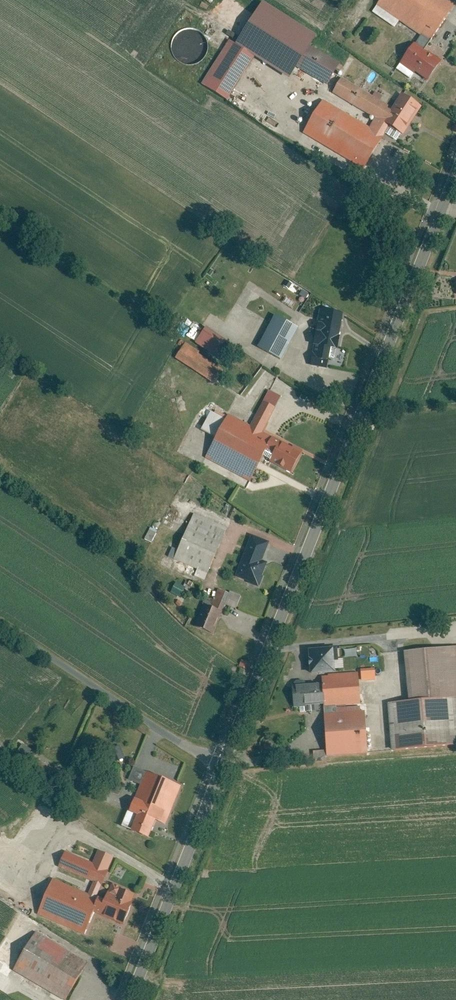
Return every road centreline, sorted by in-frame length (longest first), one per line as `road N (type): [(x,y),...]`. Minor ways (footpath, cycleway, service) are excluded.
road 1 (tertiary): [(225,770),(455,170)]
road 2 (unclassified): [(225,770),(0,622)]
road 3 (tertiary): [(134,999),(225,770)]

